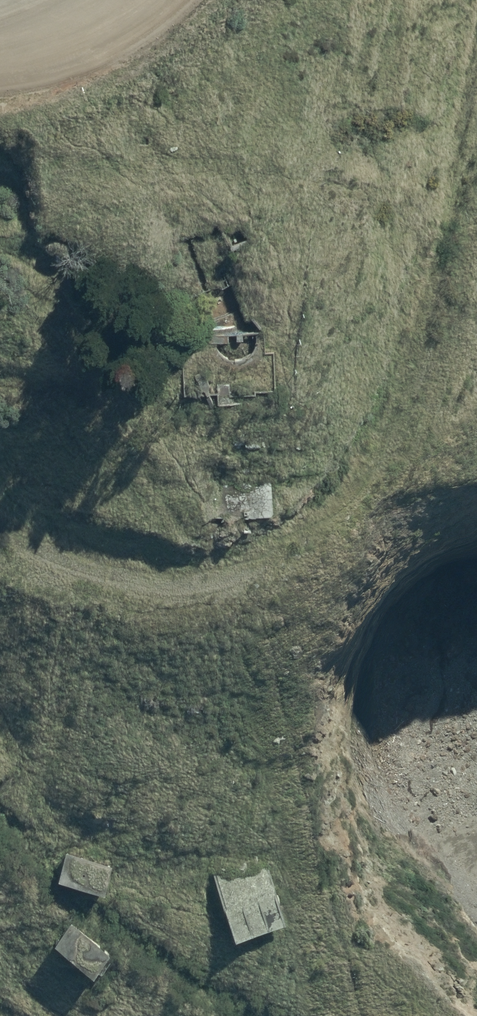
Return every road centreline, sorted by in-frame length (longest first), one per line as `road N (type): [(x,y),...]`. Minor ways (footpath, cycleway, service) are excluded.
road 1 (track): [(0,528),(109,581),(170,586),(234,582),(282,566),(336,534),(383,492),(468,252),(476,199)]
road 2 (track): [(250,1015),(42,883),(0,842)]

